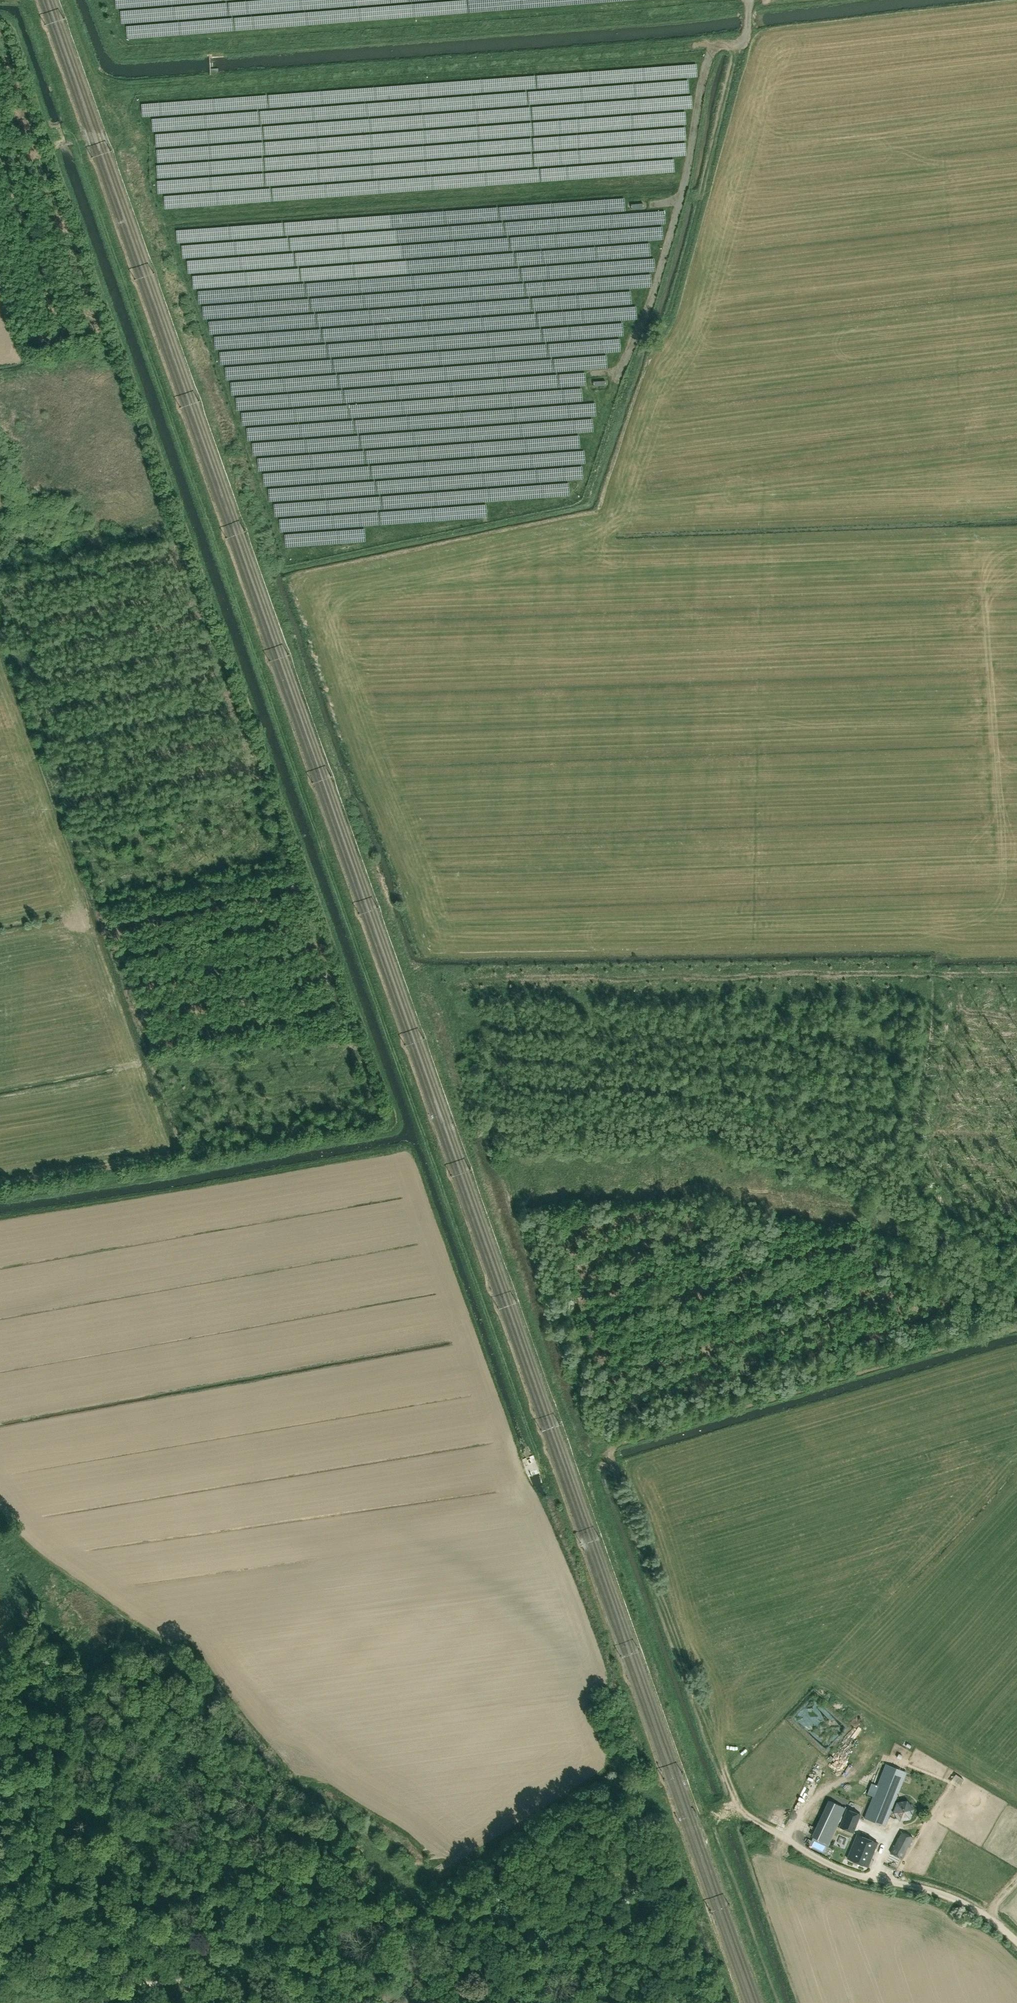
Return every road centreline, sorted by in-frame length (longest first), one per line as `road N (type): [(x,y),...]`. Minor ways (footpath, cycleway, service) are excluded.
road 1 (unclassified): [(1016,1942),(960,1901),(861,1875),(761,1824)]

